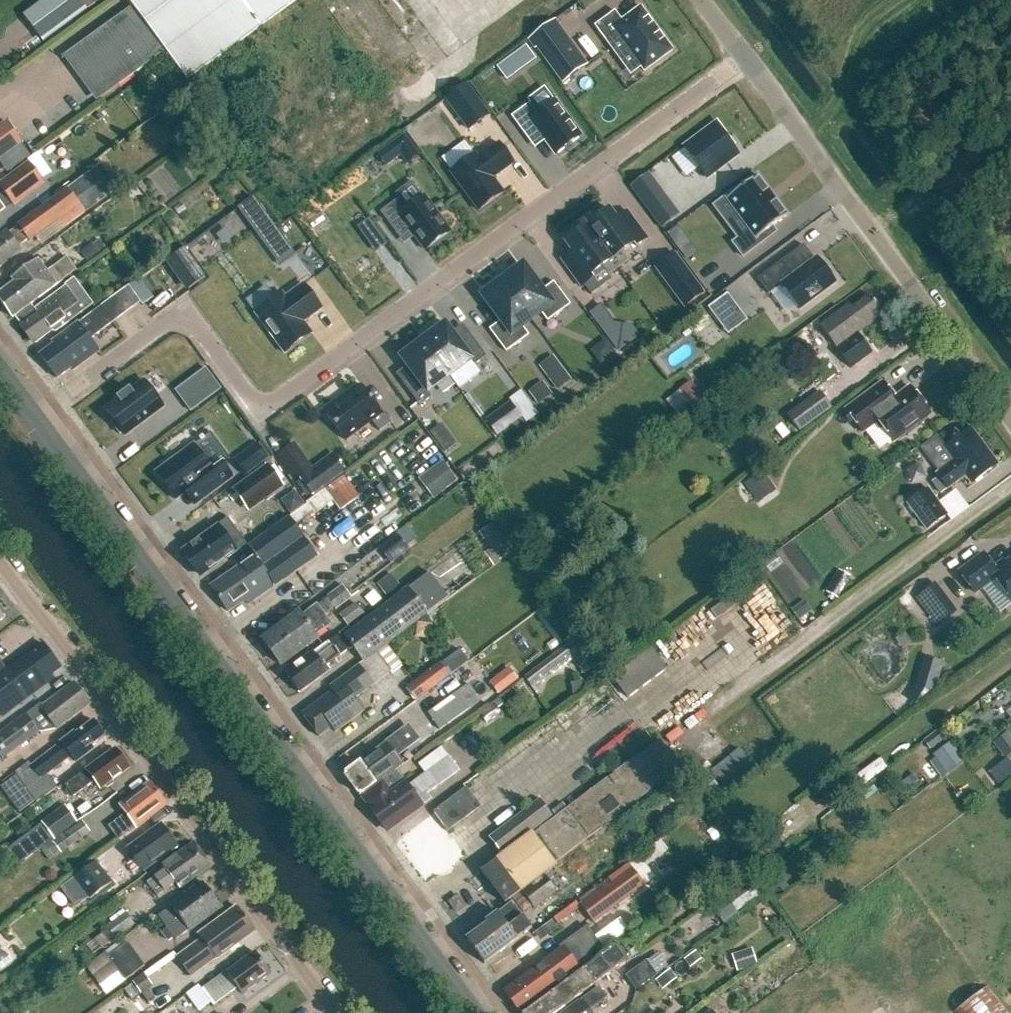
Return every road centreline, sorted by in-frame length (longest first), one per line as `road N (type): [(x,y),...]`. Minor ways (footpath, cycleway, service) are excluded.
road 1 (residential): [(747,62),(263,410),(185,309),(34,421)]
road 2 (secondary): [(463,1012),(34,421)]
road 3 (unclassified): [(334,1012),(0,559)]
road 4 (unclassified): [(1010,418),(747,62)]

